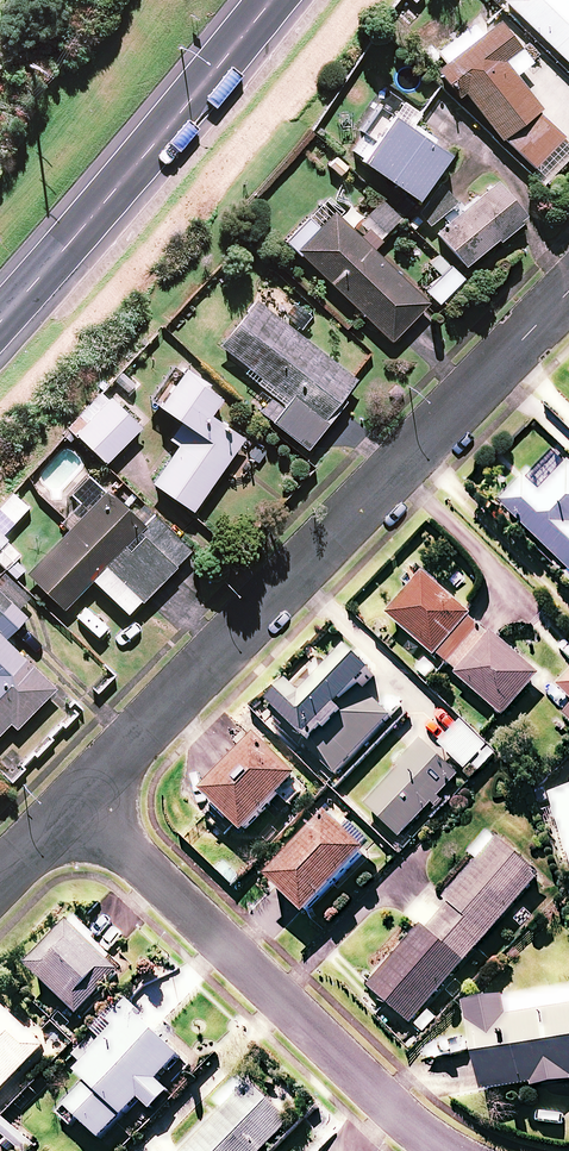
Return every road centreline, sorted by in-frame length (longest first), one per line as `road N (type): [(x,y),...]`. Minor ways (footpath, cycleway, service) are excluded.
road 1 (residential): [(568,290),(77,804)]
road 2 (residential): [(77,804),(387,1110),(456,1150)]
road 3 (trunk): [(276,0),(118,193),(0,321)]

